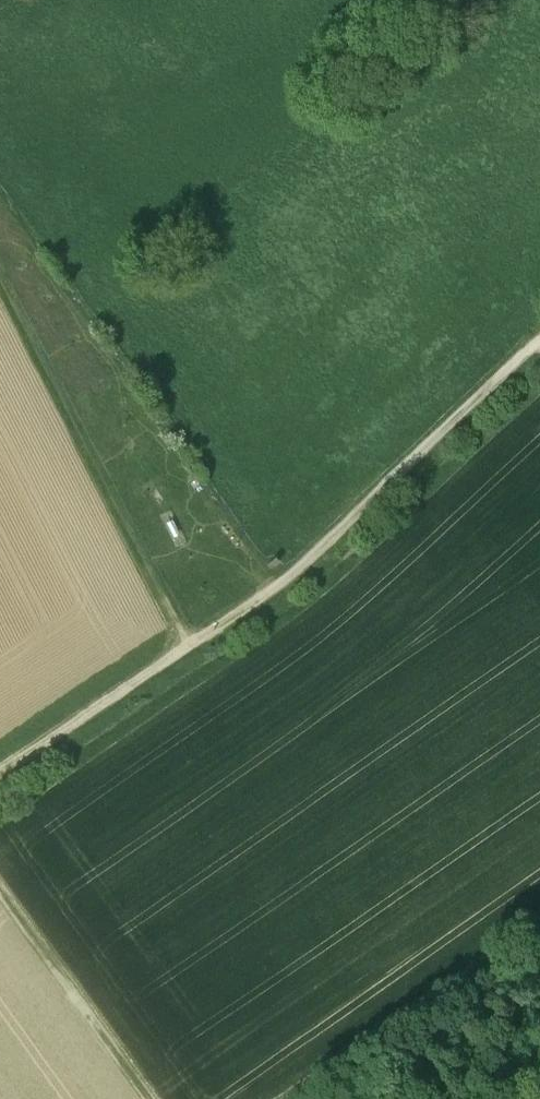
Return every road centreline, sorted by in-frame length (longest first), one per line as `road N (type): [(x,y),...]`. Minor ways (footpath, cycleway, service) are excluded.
road 1 (track): [(0,774),(278,584),(539,343)]
road 2 (track): [(0,283),(187,649)]
road 3 (track): [(0,896),(145,1098)]

